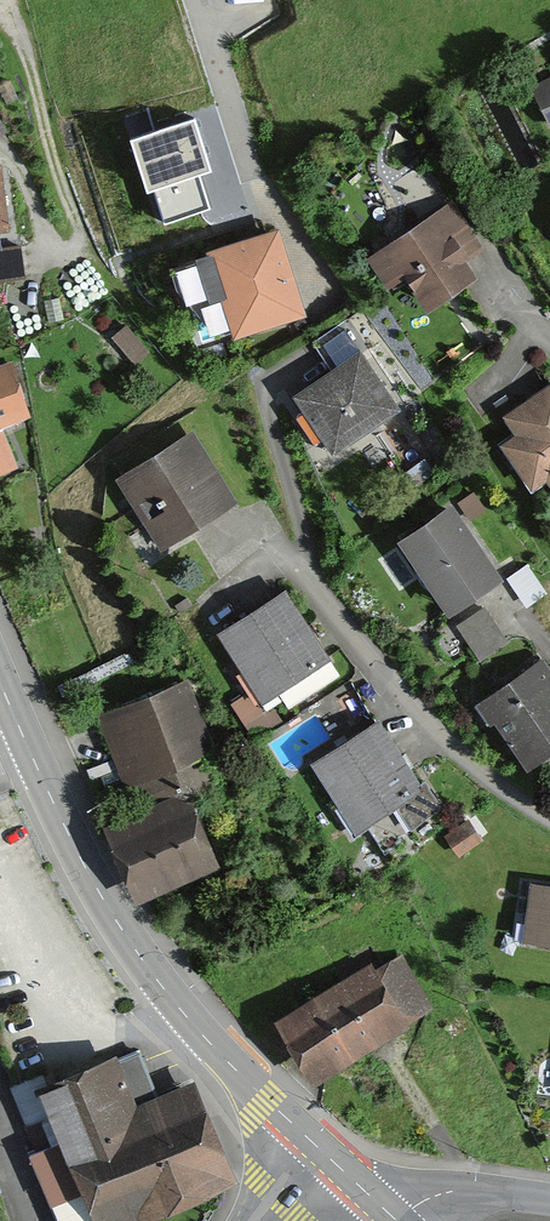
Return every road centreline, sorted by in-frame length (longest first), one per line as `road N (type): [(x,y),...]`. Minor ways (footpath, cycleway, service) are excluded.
road 1 (secondary): [(0,675),(67,832),(147,966),(222,1056),(321,1151)]
road 2 (residential): [(266,527),(424,721),(549,820)]
road 3 (residential): [(198,0),(261,197)]
road 4 (unclassified): [(397,1220),(454,1192),(549,1199)]

